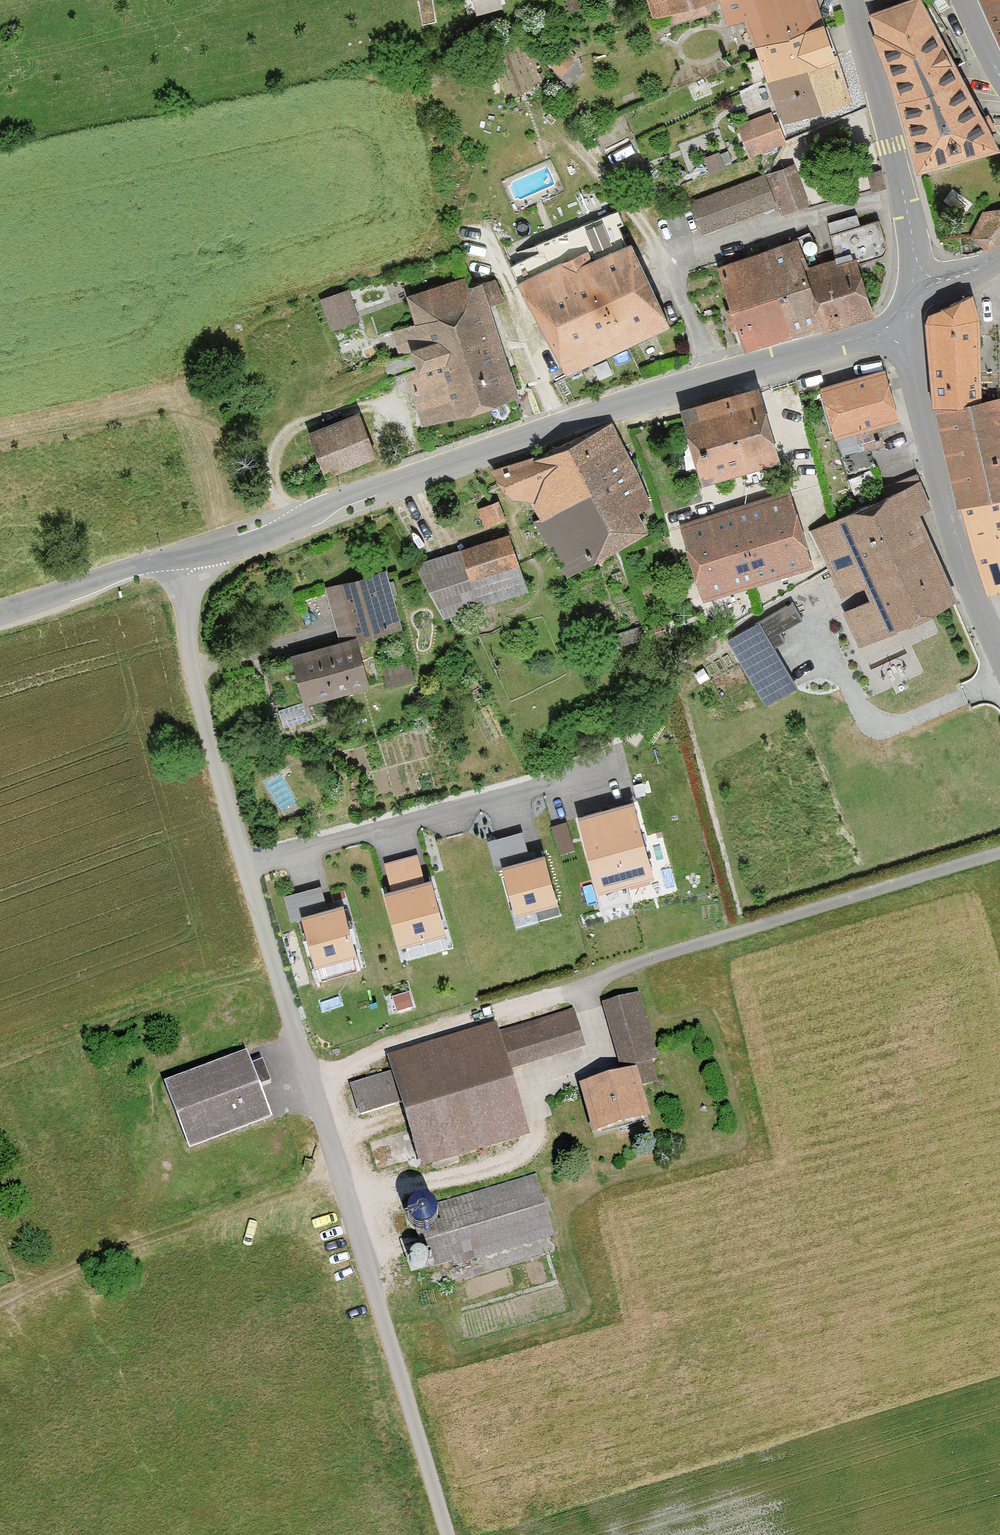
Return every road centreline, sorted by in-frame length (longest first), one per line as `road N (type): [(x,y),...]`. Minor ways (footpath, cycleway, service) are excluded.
road 1 (tertiary): [(899,333),(866,334),(689,384),(0,606)]
road 2 (tertiary): [(899,333),(965,585),(999,657)]
road 3 (tertiary): [(849,0),(921,282)]

